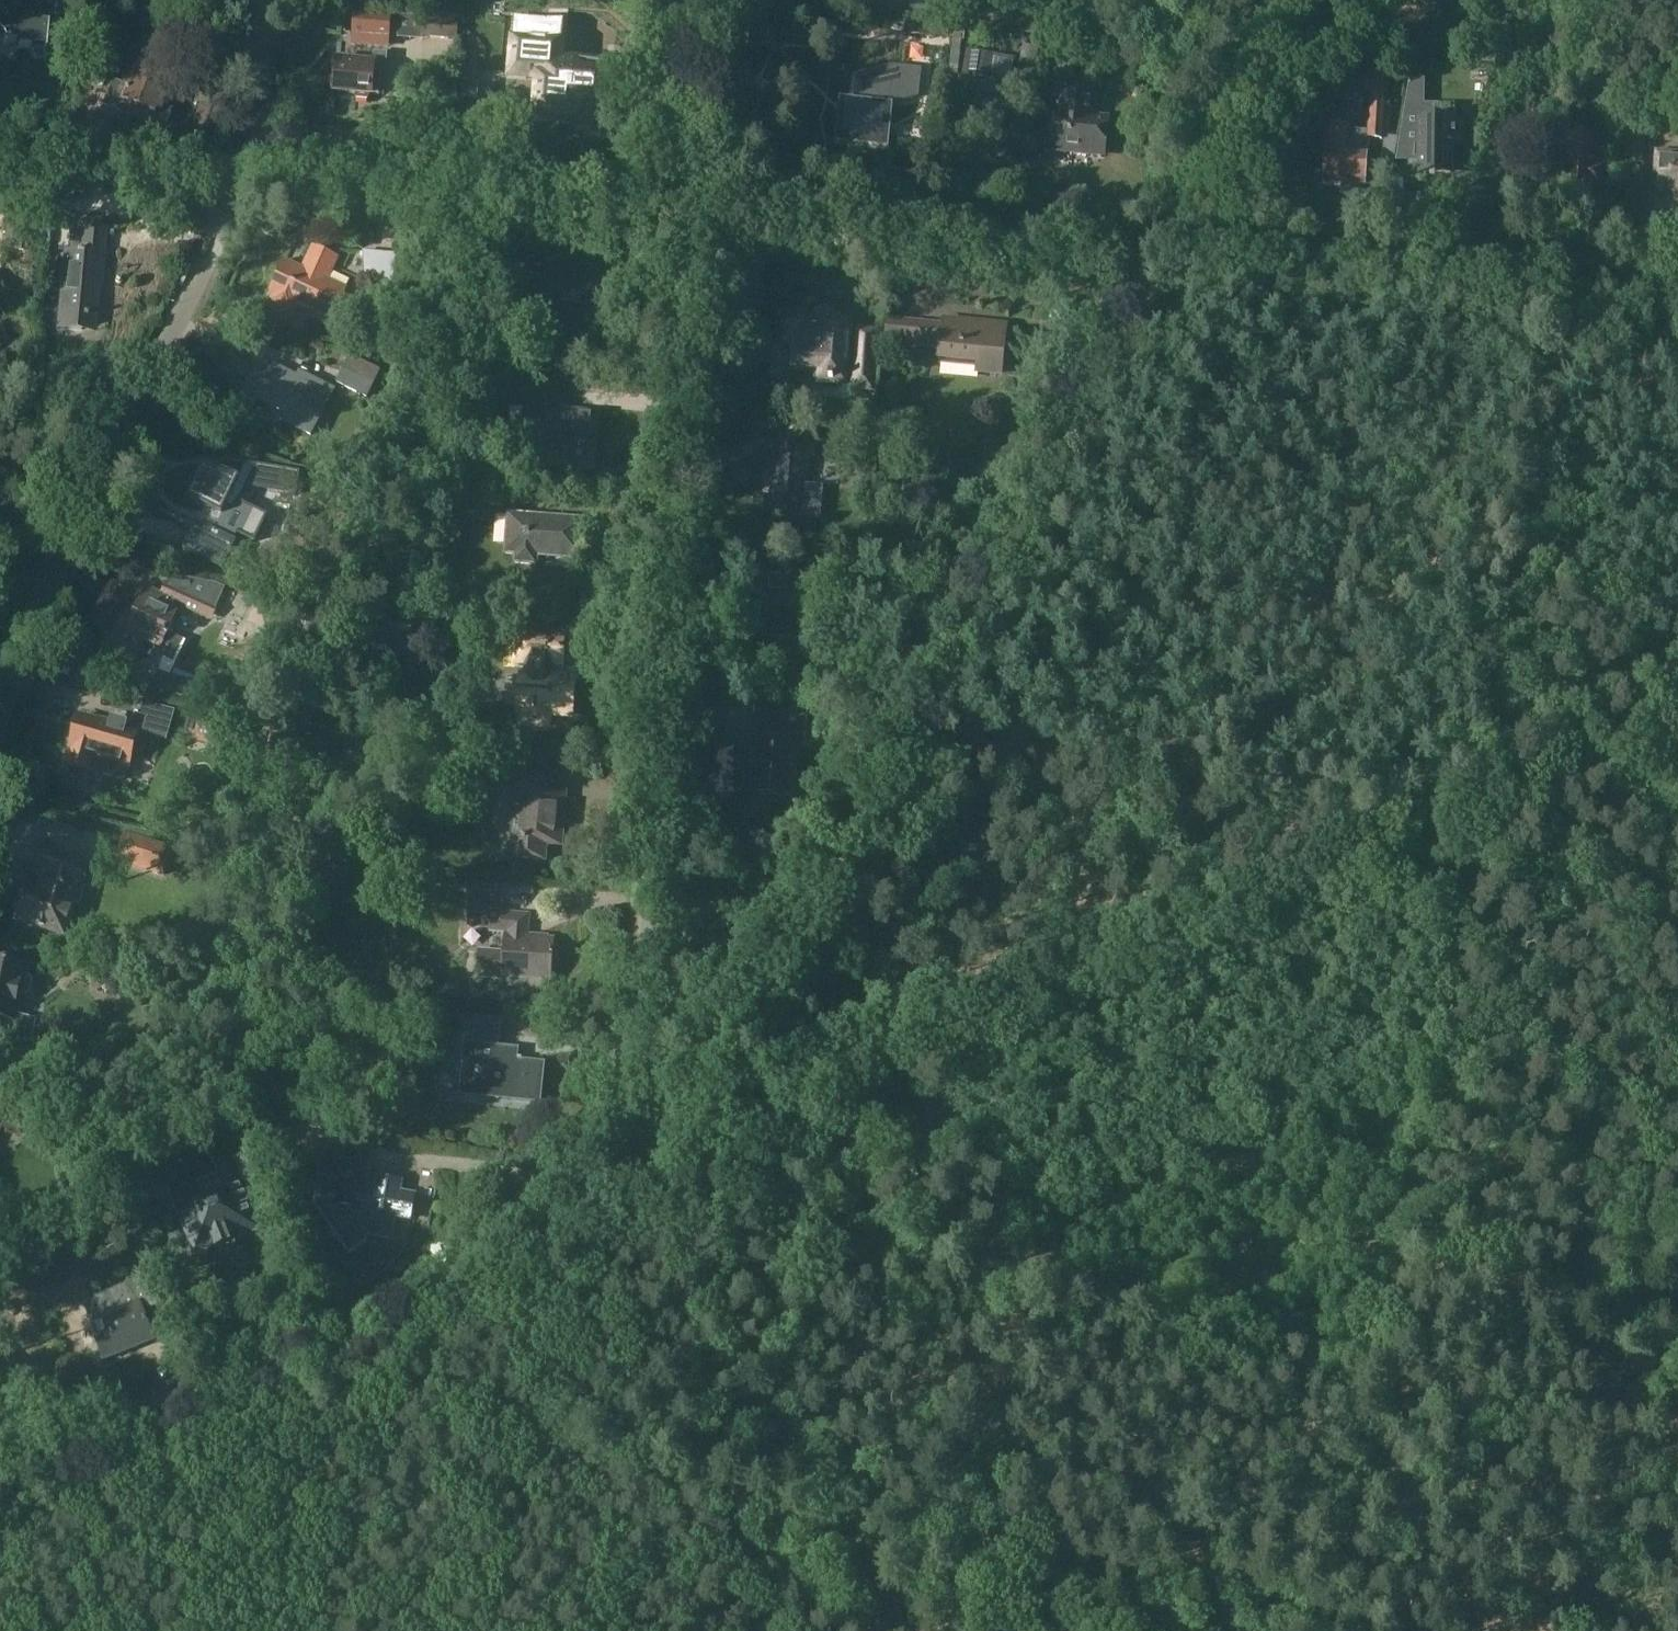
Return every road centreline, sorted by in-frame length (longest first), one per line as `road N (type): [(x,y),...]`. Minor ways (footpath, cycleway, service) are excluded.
road 1 (unclassified): [(0,1488),(458,1298),(551,1255),(628,1192),(701,213)]
road 2 (track): [(1677,1576),(1386,1373),(1472,804),(1498,705),(1565,283)]
road 3 (track): [(1161,249),(940,683),(669,1156)]
road 4 (track): [(1343,1630),(1386,1373),(647,1182)]
road 5 (track): [(1019,1279),(959,1592),(822,1533),(517,1427),(331,1351)]
road 6 (track): [(1557,748),(712,1153),(669,1156)]
road 7 (unclassified): [(0,703),(244,172)]
road 8 (unclassified): [(1677,290),(1161,249)]
road 9 (unclassified): [(1161,249),(701,213)]
road 10 (residential): [(701,213),(258,173)]
road 11 (track): [(1677,1378),(1418,1182)]
road 12 (unclassified): [(1161,249),(1276,0)]
road 13 (residential): [(244,172),(0,149)]
road 14 (track): [(517,1427),(431,1630)]
road 15 (unclassified): [(701,213),(719,0)]
road 16 (residential): [(256,59),(200,60),(138,0)]
road 17 (track): [(1677,824),(1557,748)]
road 18 (track): [(1677,697),(1557,748)]

